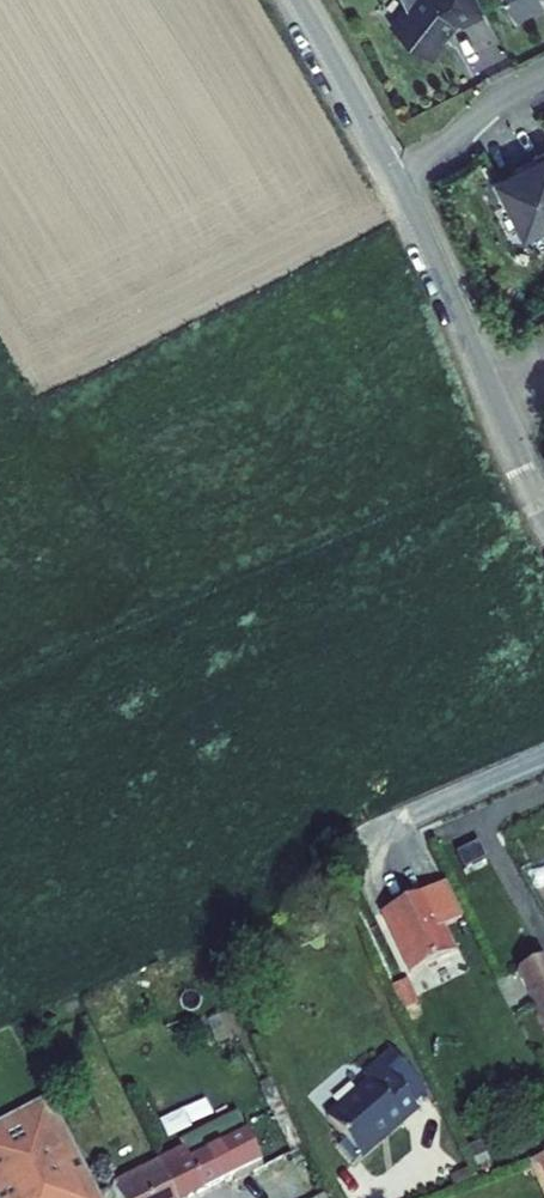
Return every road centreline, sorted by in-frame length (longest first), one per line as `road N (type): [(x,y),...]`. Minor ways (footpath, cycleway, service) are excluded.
road 1 (tertiary): [(543,519),(390,177)]
road 2 (tertiary): [(390,177),(295,0)]
road 3 (residential): [(543,77),(390,177)]

